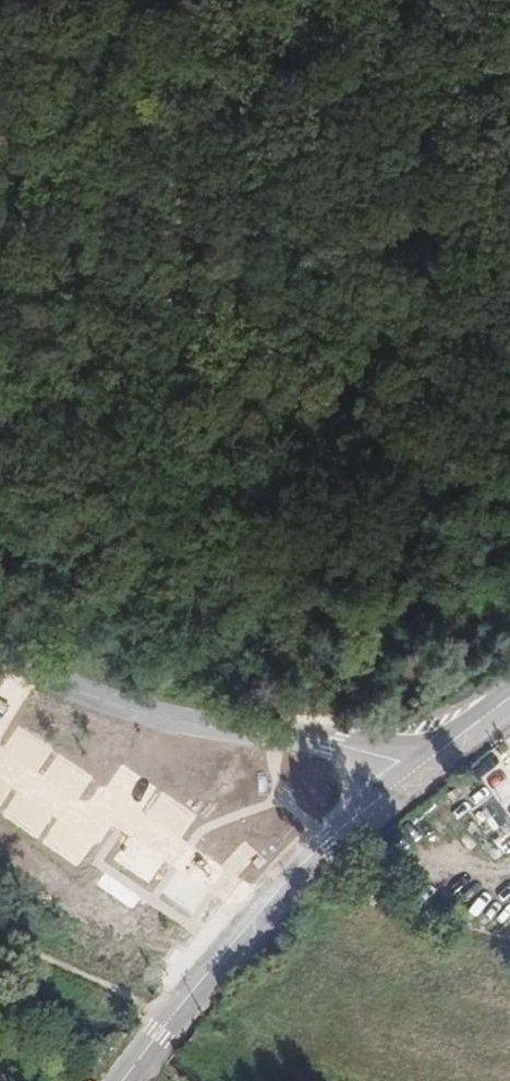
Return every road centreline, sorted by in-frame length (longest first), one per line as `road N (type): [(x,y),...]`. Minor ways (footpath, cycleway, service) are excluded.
road 1 (track): [(509,456),(0,383)]
road 2 (tertiary): [(410,775),(397,759),(334,742),(121,707),(0,647)]
road 3 (tertiary): [(120,1080),(312,855),(410,775)]
road 4 (track): [(159,1031),(70,938),(0,832)]
road 5 (tertiary): [(410,775),(509,698)]

